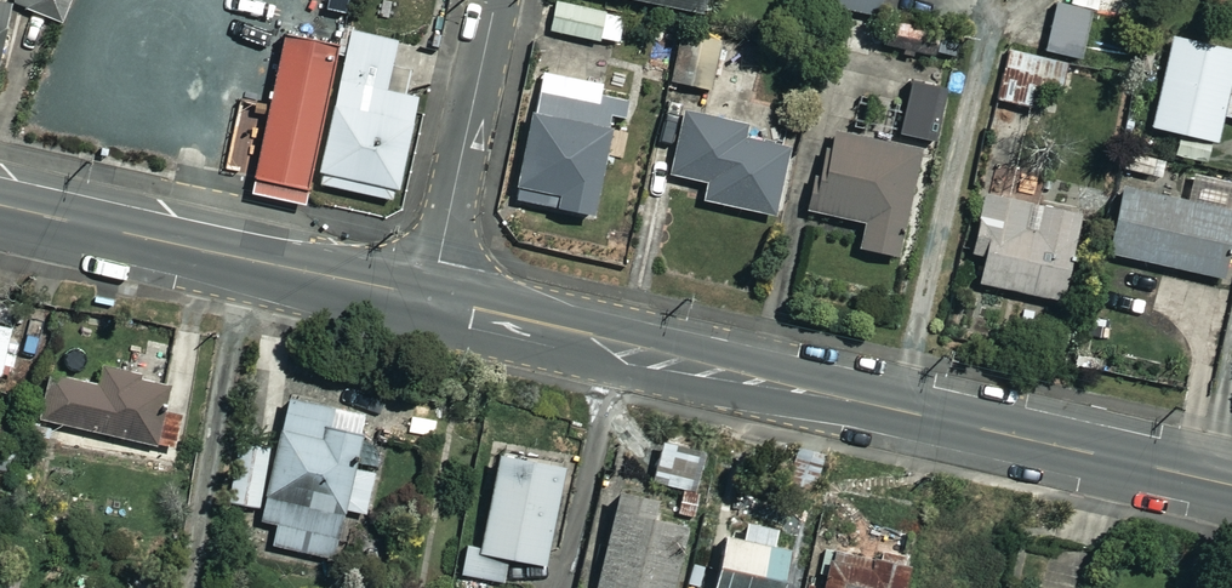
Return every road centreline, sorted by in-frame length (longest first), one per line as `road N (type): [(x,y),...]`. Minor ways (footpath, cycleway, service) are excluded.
road 1 (tertiary): [(1231,485),(431,298)]
road 2 (tertiary): [(431,298),(0,205)]
road 3 (residential): [(431,298),(496,0)]

